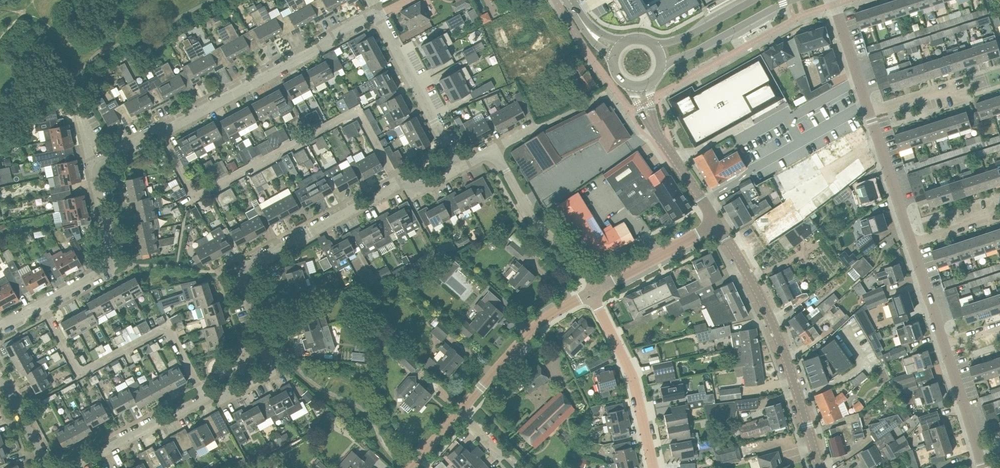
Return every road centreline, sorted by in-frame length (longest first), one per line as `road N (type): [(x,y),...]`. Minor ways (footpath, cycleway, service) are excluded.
road 1 (residential): [(205,399),(268,372),(244,282),(250,261),(397,181)]
road 2 (residential): [(397,181),(360,113),(201,193),(164,129)]
road 3 (residential): [(820,467),(775,333),(718,224)]
road 4 (residential): [(205,399),(169,331),(78,372),(43,305)]
road 5 (residential): [(164,129),(379,15)]
road 6 (residential): [(659,467),(626,348),(588,286)]
road 7 (residential): [(460,413),(551,315),(588,286)]
road 8 (residential): [(43,305),(111,263),(93,165)]
road 9 (residential): [(458,167),(379,15)]
road 10 (tertiary): [(660,74),(792,0)]
road 11 (residential): [(74,467),(205,399)]
road 12 (residential): [(588,286),(718,224)]
road 13 (residential): [(505,170),(588,286)]
road 14 (residential): [(913,245),(869,114)]
road 15 (residential): [(983,467),(944,344)]

